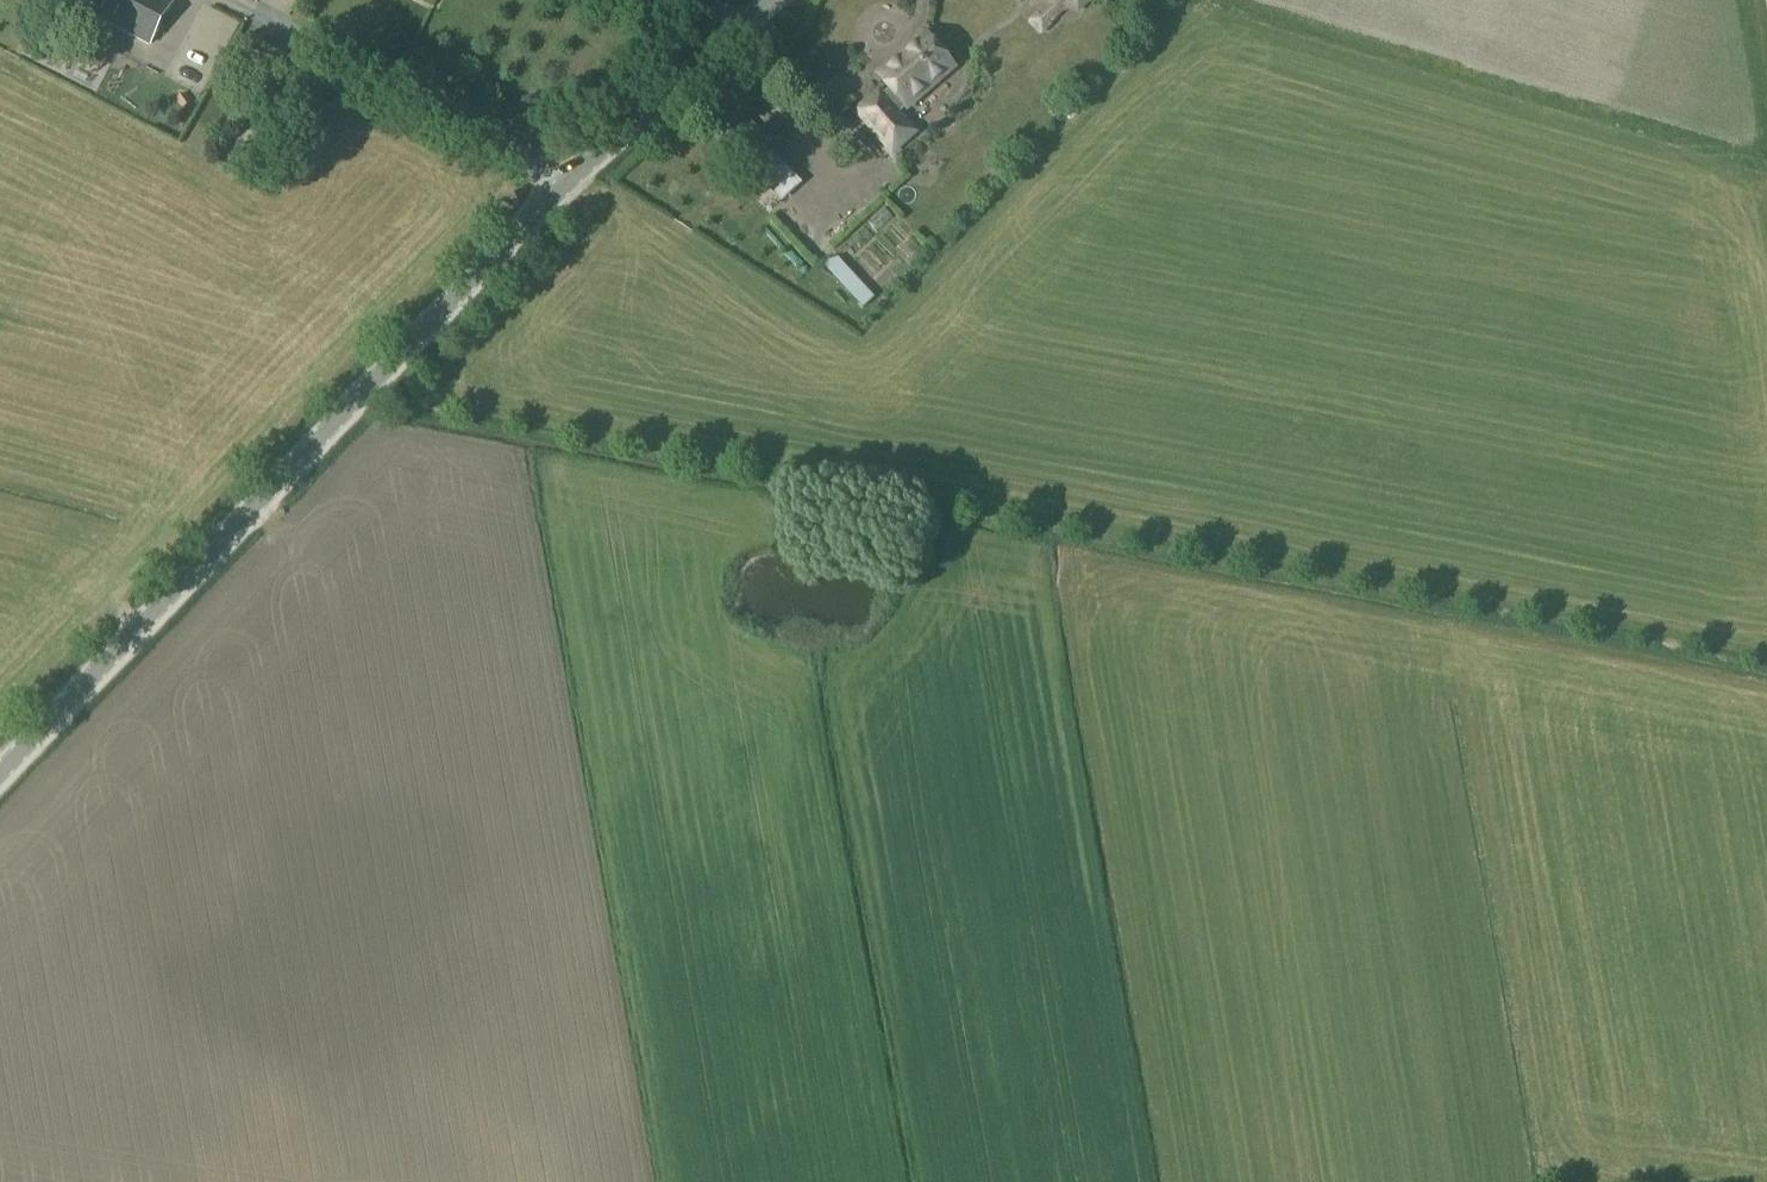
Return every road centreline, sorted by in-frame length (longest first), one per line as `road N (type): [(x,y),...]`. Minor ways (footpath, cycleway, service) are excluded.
road 1 (unclassified): [(0,774),(438,316),(739,30)]

